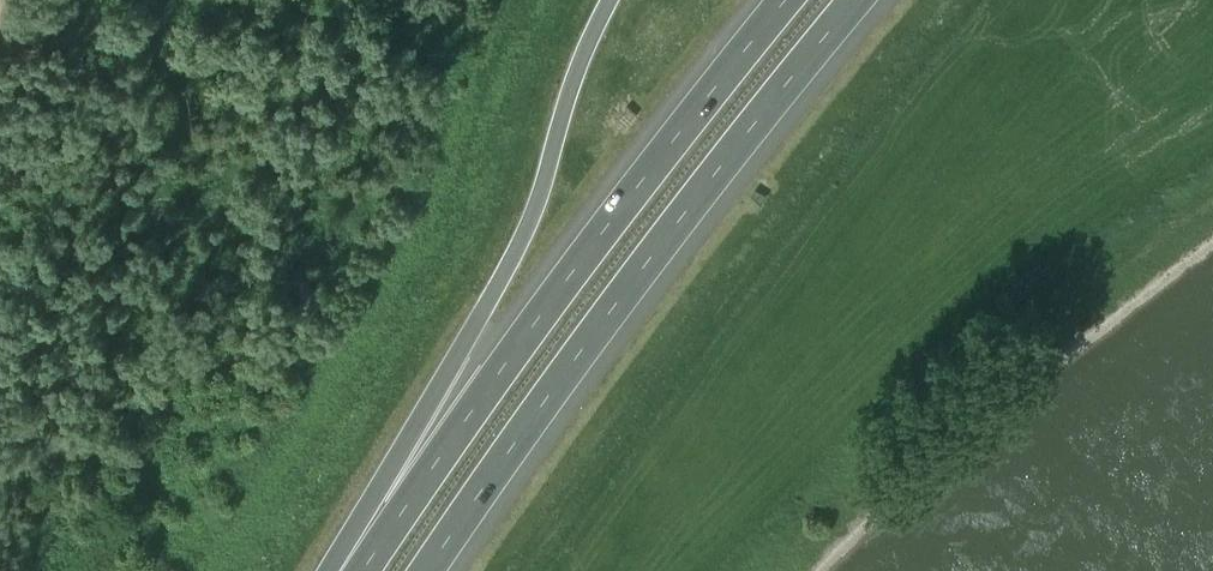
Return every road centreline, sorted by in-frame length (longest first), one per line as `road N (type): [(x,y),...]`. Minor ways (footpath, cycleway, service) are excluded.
road 1 (motorway): [(430,570),(567,371),(859,0)]
road 2 (motorway): [(785,0),(525,334),(359,570)]
road 3 (motorway): [(610,0),(587,42),(520,242),(377,481),(353,570)]

